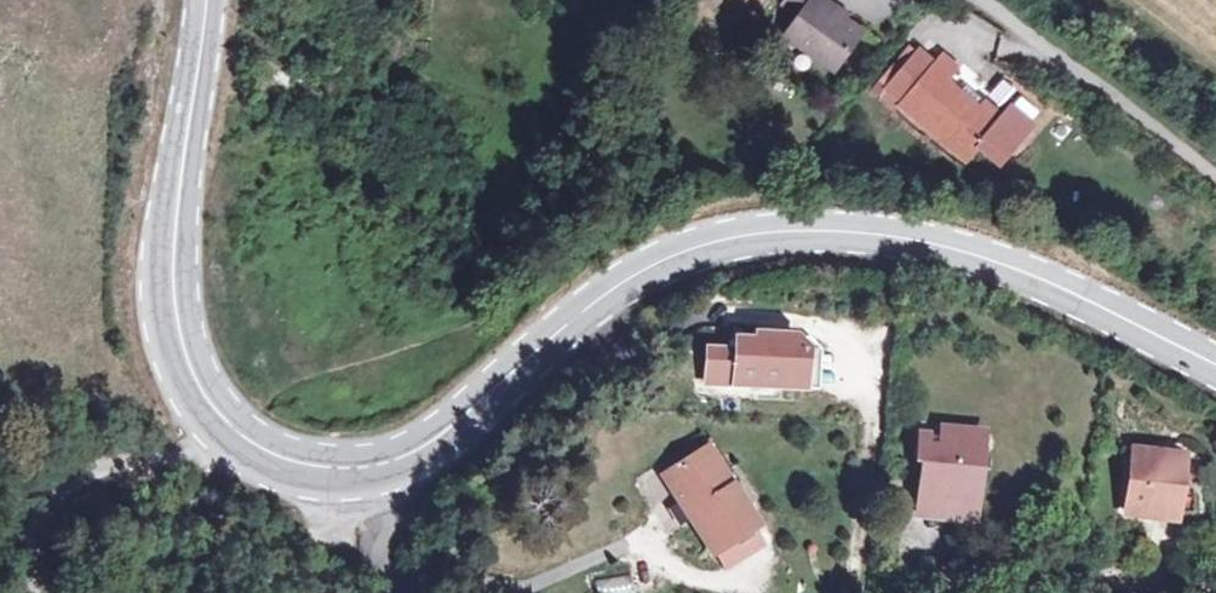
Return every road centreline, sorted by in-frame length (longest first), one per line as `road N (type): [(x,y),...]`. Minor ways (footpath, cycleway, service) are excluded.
road 1 (secondary): [(197,0),(173,311),(201,398),(262,454),(348,471),(444,439),(580,314),(673,252),(800,230),(913,240),(1017,261),(1215,360)]
road 2 (track): [(228,430),(92,479),(43,506),(24,535),(34,592)]
road 3 (residential): [(999,0),(1215,174)]

